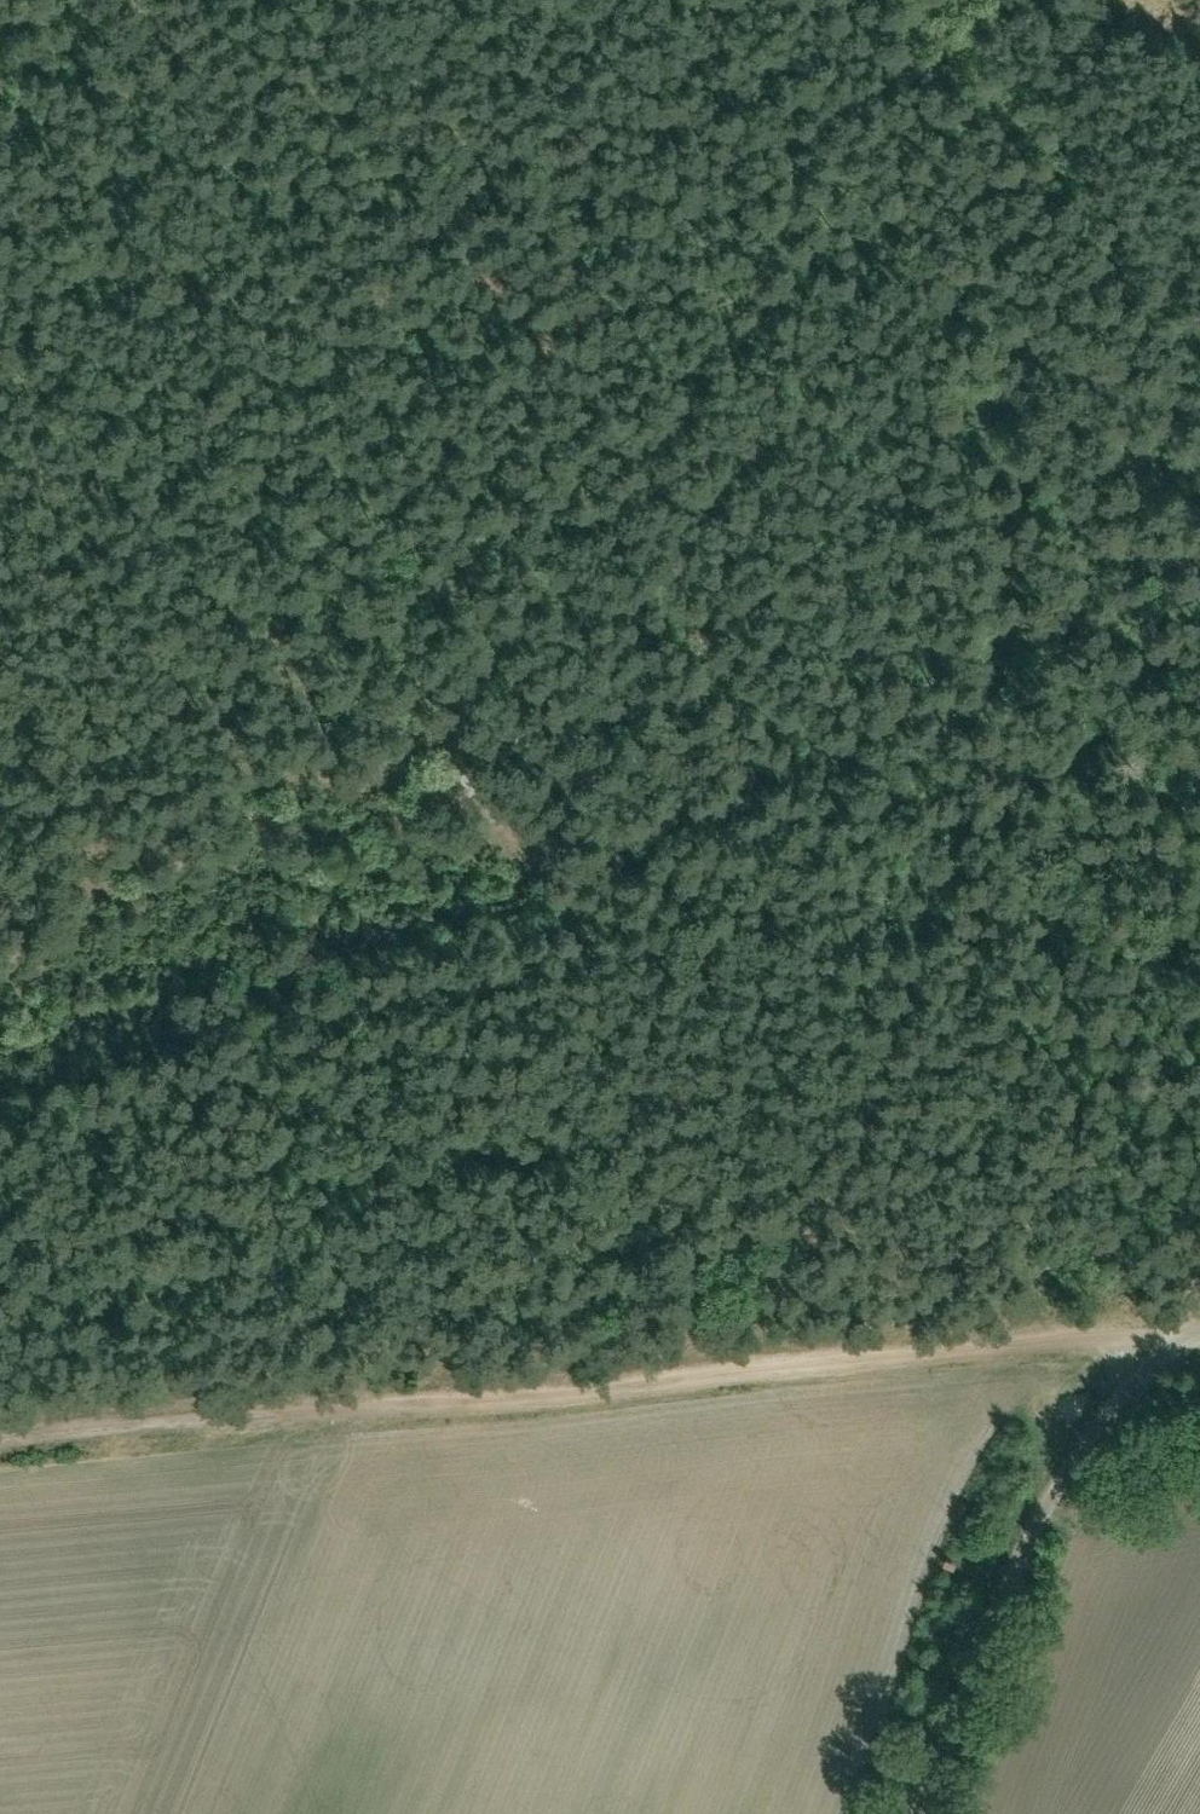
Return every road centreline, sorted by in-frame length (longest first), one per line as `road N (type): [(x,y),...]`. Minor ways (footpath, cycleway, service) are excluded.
road 1 (track): [(912,1813),(1046,1489),(1140,1369),(1199,1333)]

